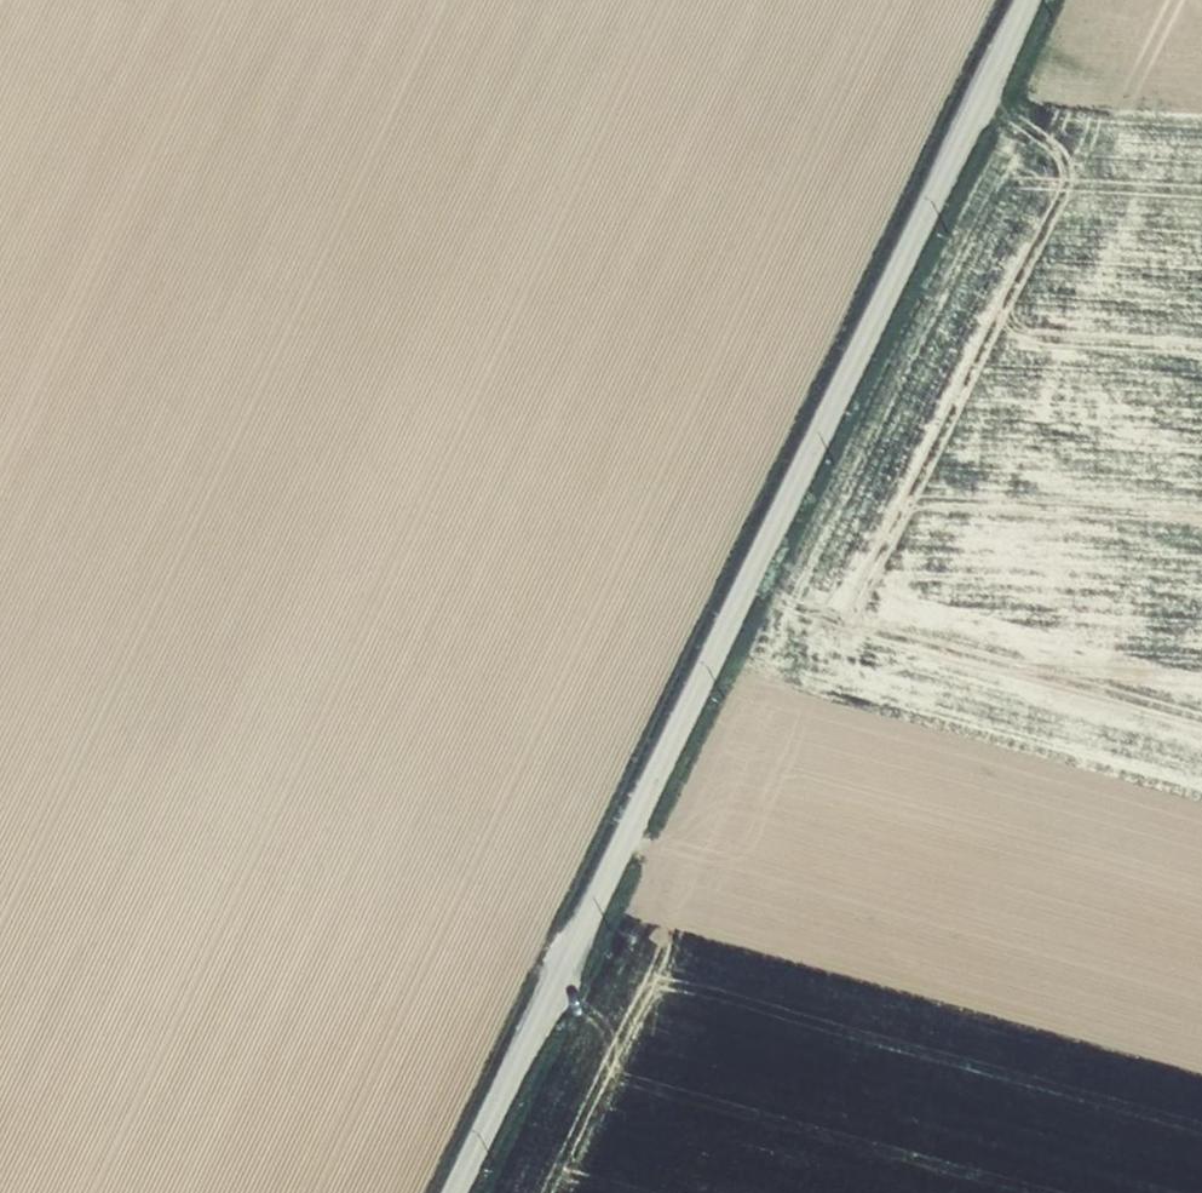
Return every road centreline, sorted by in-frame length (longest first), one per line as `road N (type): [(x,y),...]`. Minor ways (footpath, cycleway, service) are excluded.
road 1 (unclassified): [(469,1192),(1041,0)]

